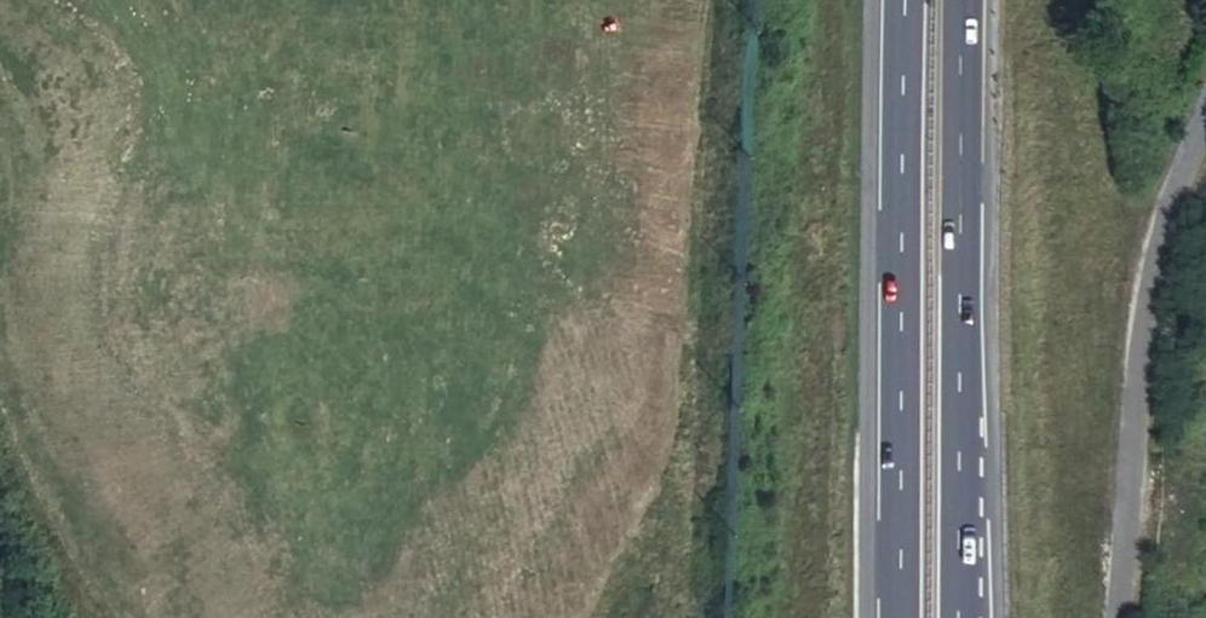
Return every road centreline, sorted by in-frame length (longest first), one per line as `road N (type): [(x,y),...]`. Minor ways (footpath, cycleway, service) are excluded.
road 1 (trunk): [(962,617),(966,0)]
road 2 (trunk): [(909,0),(905,617)]
road 3 (unclassified): [(1122,617),(1149,278),(1205,128)]

